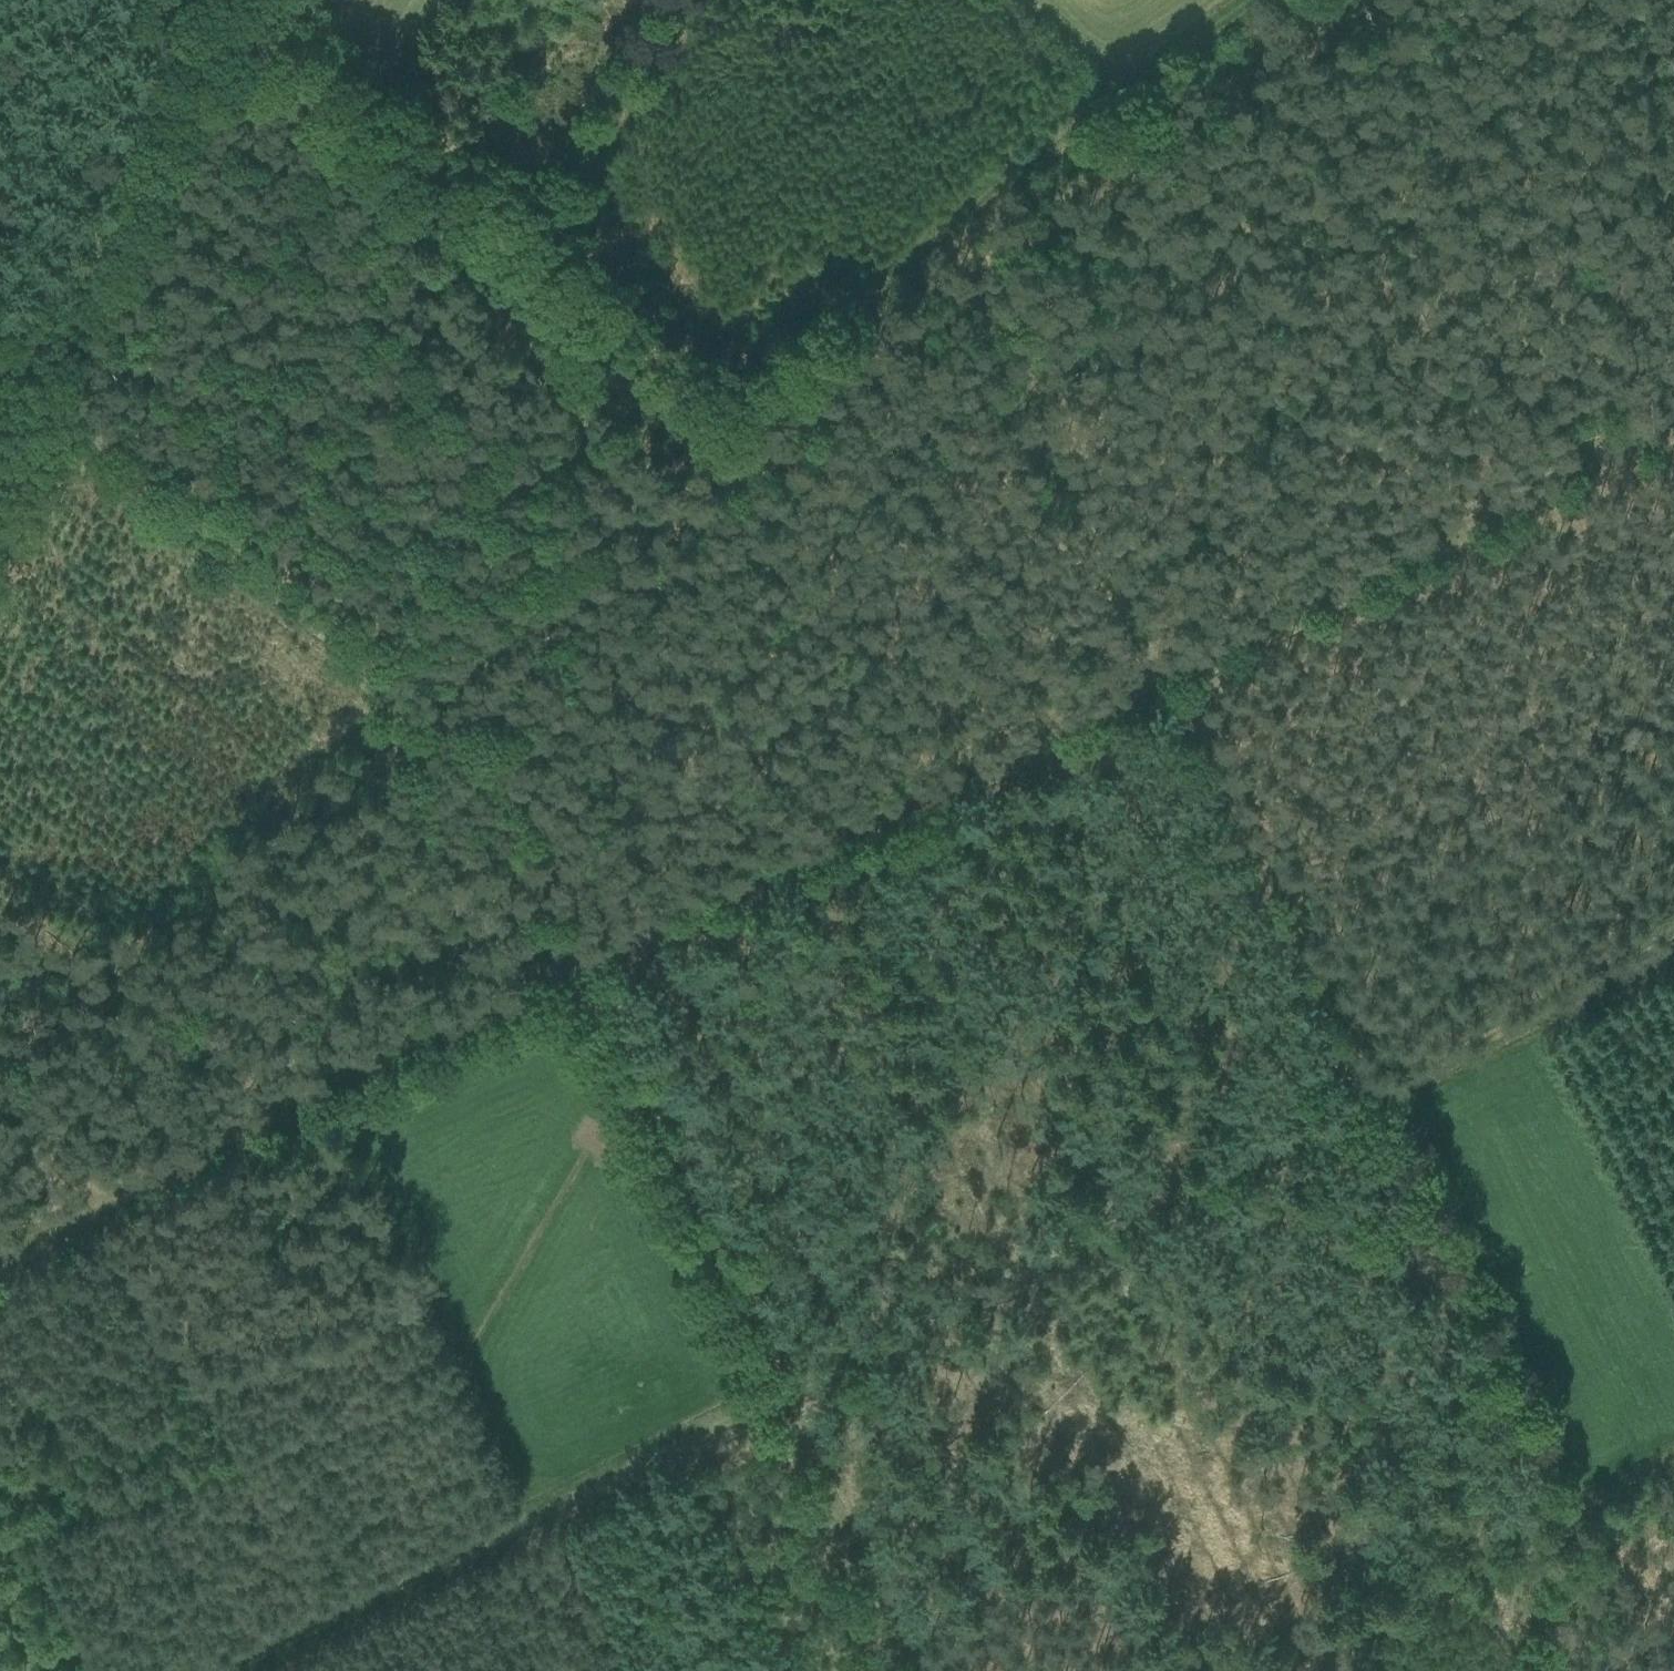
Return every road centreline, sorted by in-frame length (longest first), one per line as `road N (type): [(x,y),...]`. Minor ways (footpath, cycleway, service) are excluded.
road 1 (track): [(1274,0),(979,225),(1163,665),(570,955),(457,731)]
road 2 (track): [(570,955),(903,1670)]

